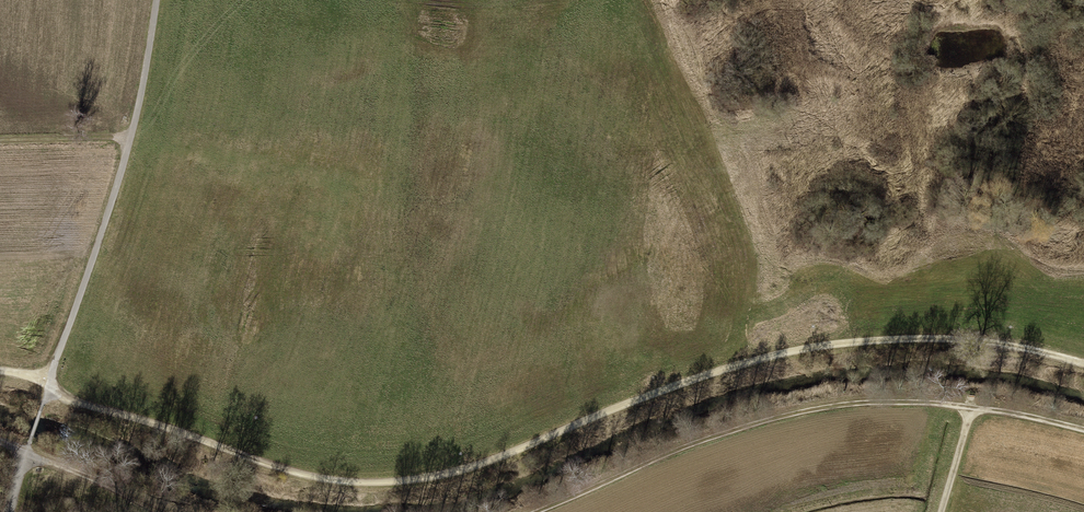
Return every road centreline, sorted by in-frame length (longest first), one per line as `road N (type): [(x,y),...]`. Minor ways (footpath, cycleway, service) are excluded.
road 1 (track): [(1083,363),(970,338),(853,340),(778,351),(623,403),(482,462),(370,481),(295,469),(48,384)]
road 2 (track): [(1083,429),(973,401),(818,407),(677,448),(538,511)]
road 3 (track): [(51,375),(107,225),(164,0)]
road 4 (track): [(164,511),(57,460),(26,455)]
road 5 (track): [(130,138),(0,140)]

